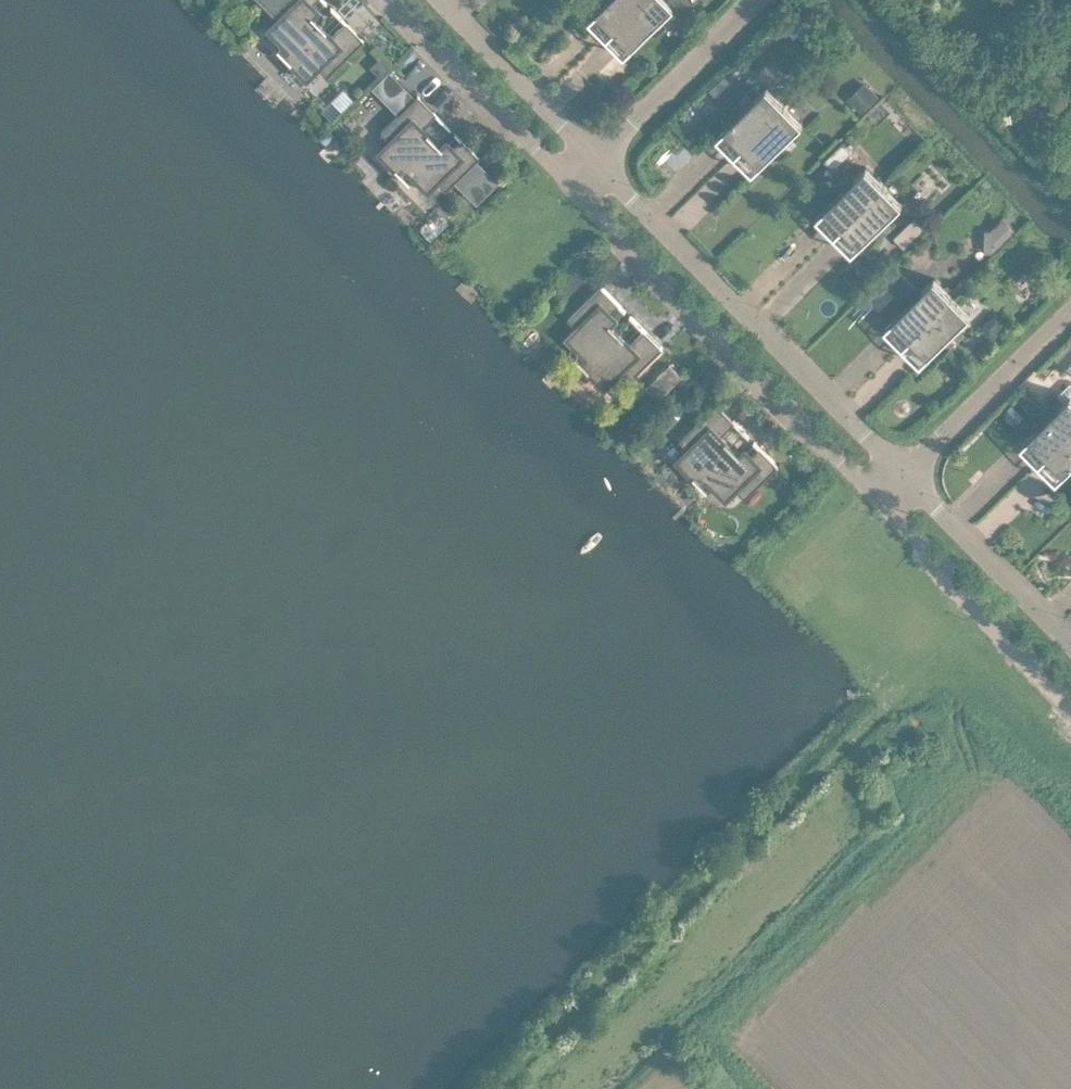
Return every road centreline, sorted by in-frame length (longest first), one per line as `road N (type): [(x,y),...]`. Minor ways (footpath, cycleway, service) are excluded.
road 1 (residential): [(899,456),(591,144)]
road 2 (residential): [(570,167),(869,483)]
road 3 (residential): [(869,483),(1070,694)]
road 4 (residential): [(1070,633),(899,456)]
road 5 (residential): [(393,0),(570,167)]
road 6 (residential): [(899,456),(1070,293)]
road 7 (residential): [(591,144),(743,0)]
road 8 (residential): [(591,144),(448,0)]

